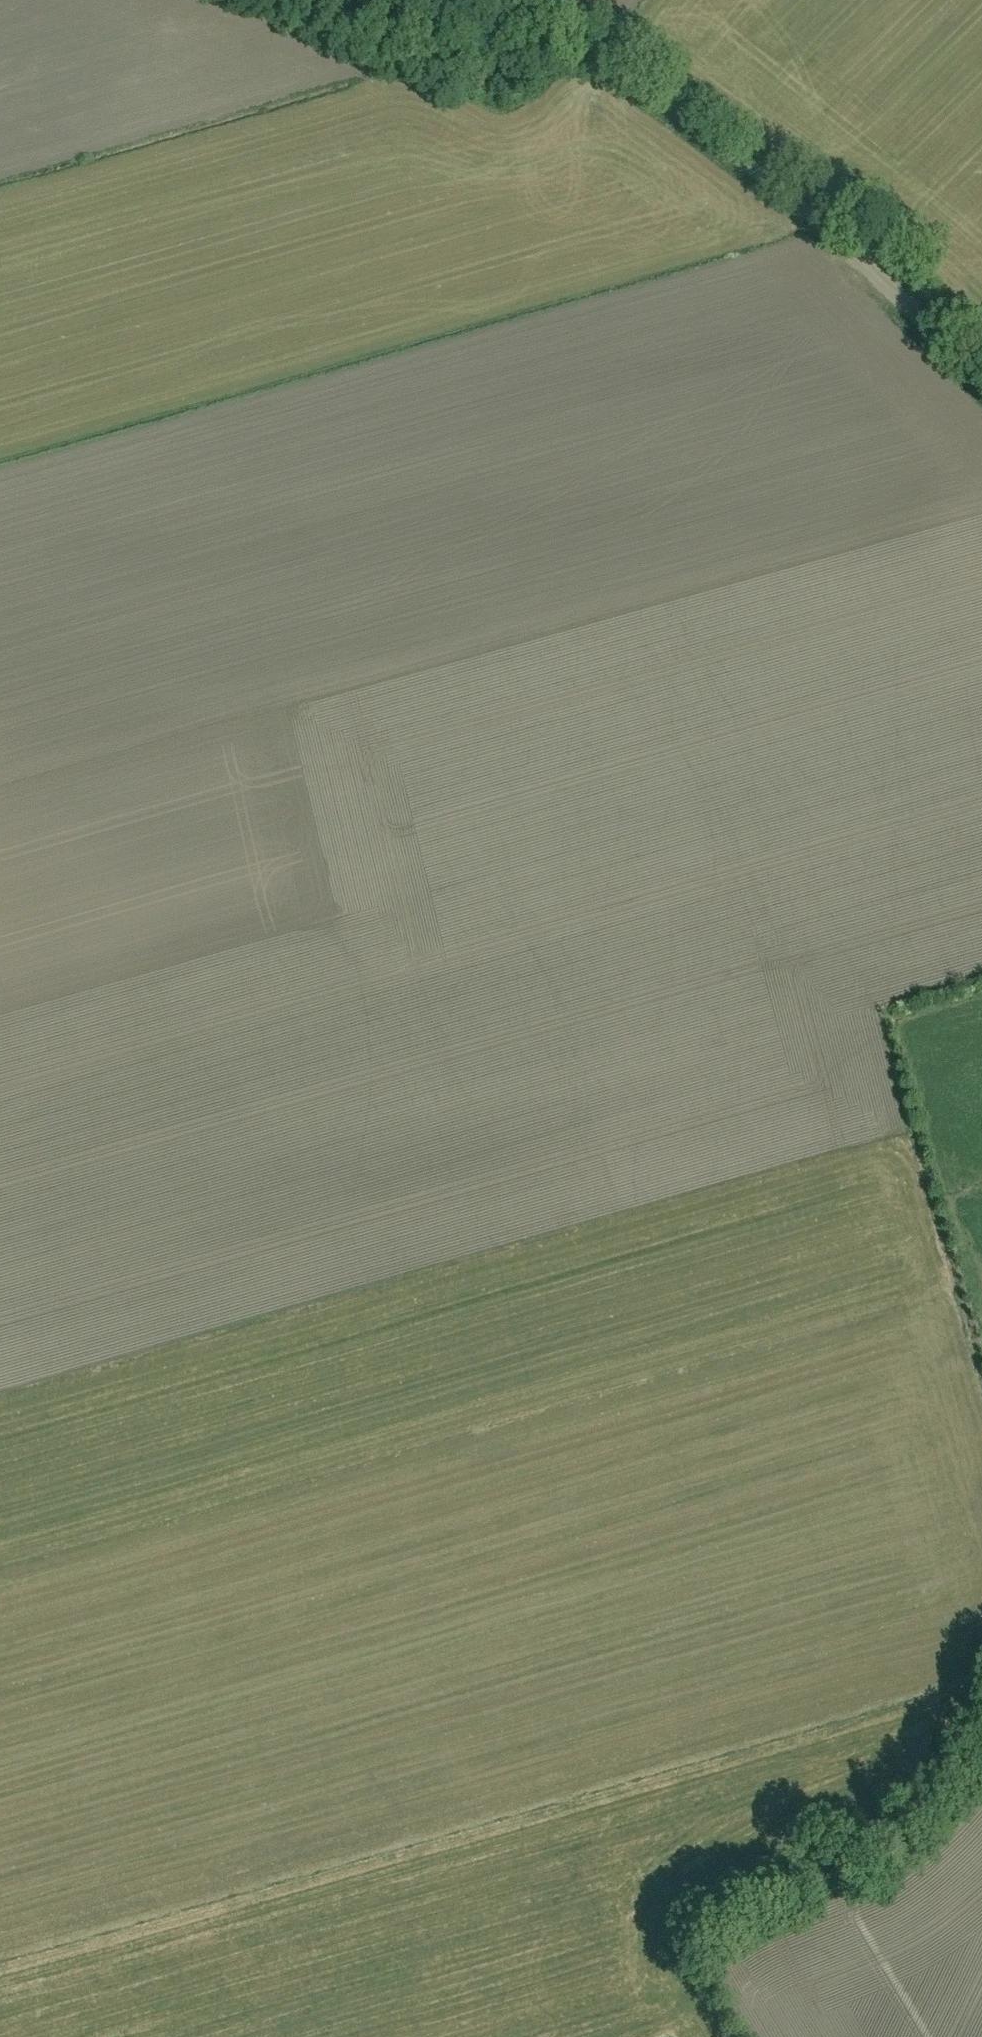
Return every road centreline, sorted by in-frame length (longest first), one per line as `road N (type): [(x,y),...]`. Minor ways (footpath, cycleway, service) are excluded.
road 1 (unclassified): [(981,382),(812,222),(498,0)]

